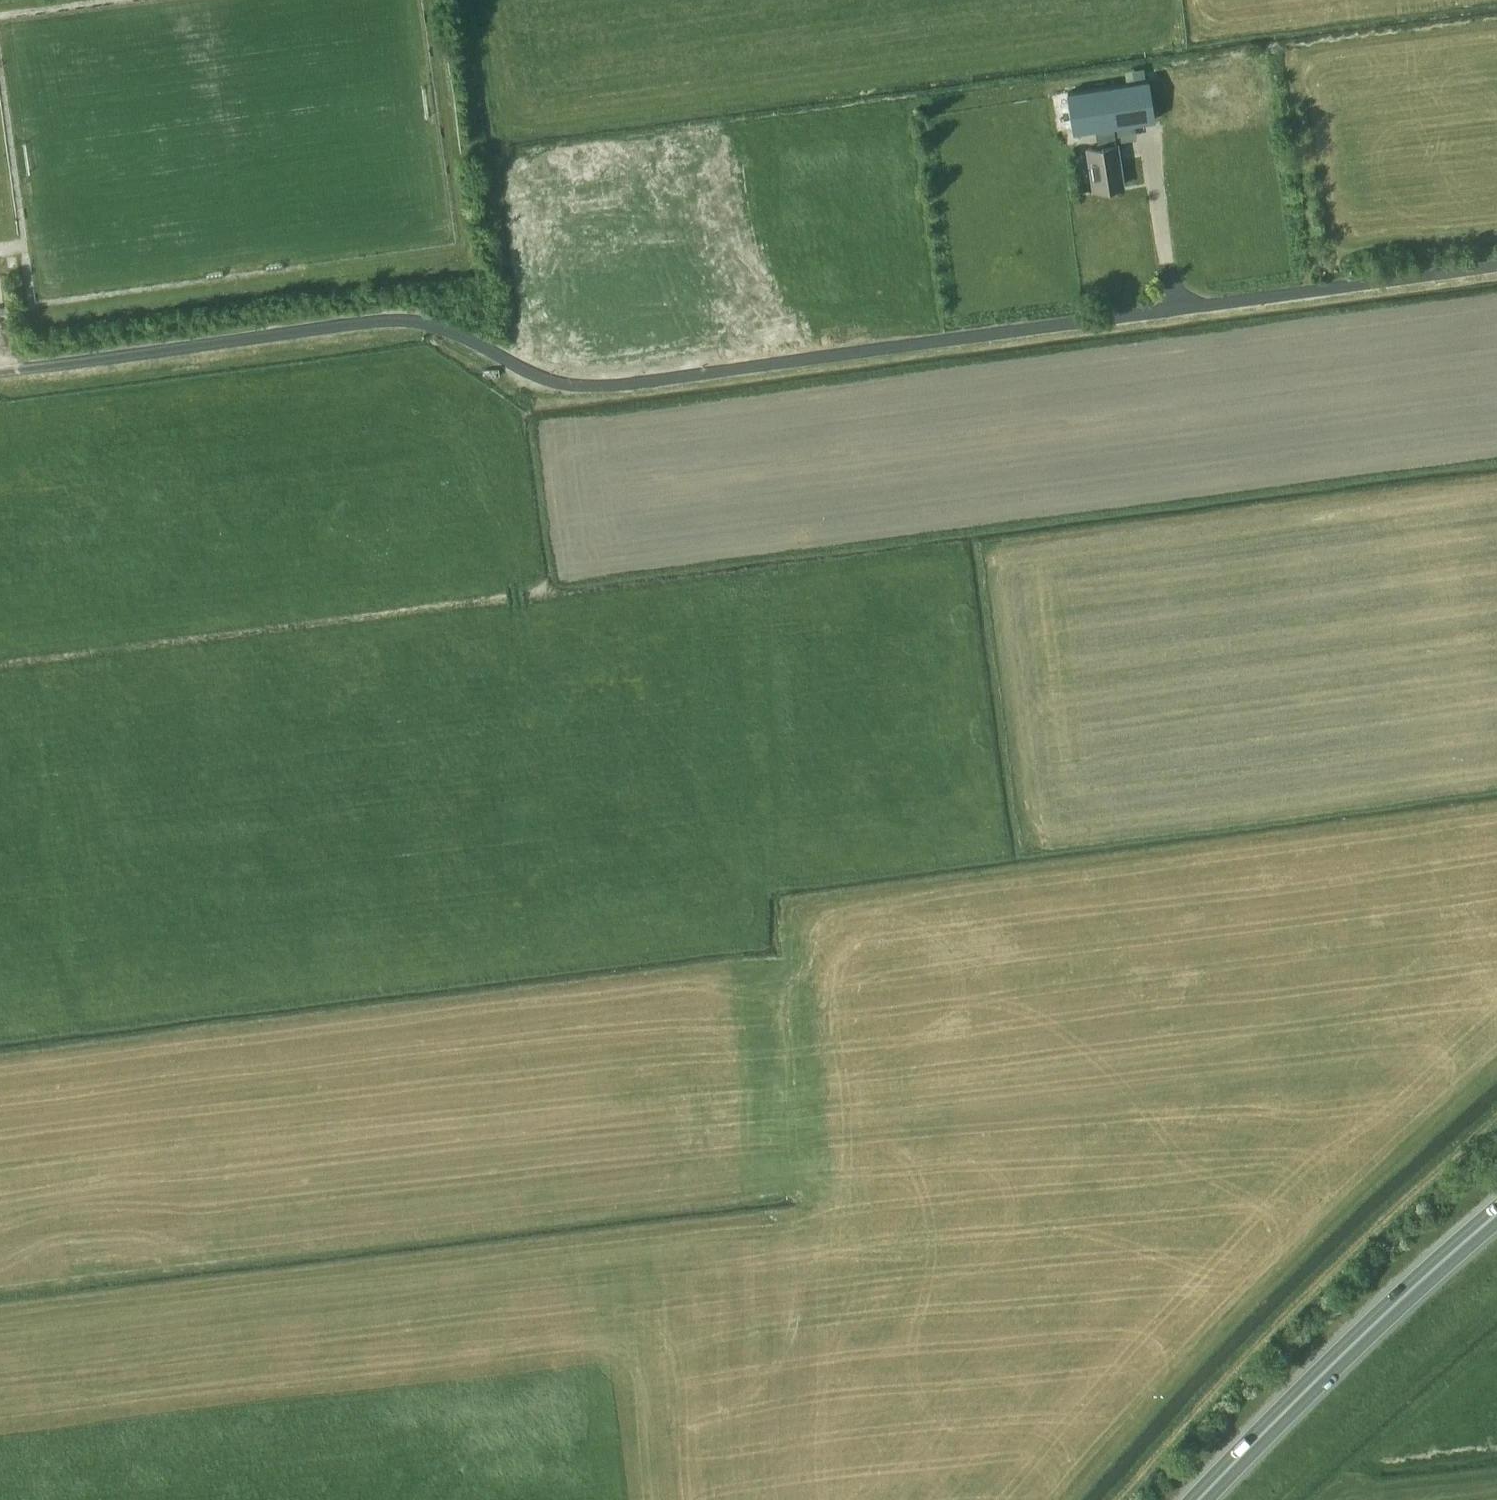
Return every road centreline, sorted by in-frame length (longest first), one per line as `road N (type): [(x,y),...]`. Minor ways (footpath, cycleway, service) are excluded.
road 1 (unclassified): [(0,373),(397,319),(437,325),(531,374),(607,387),(1496,266)]
road 2 (trunk): [(1194,1499),(1496,1215)]

